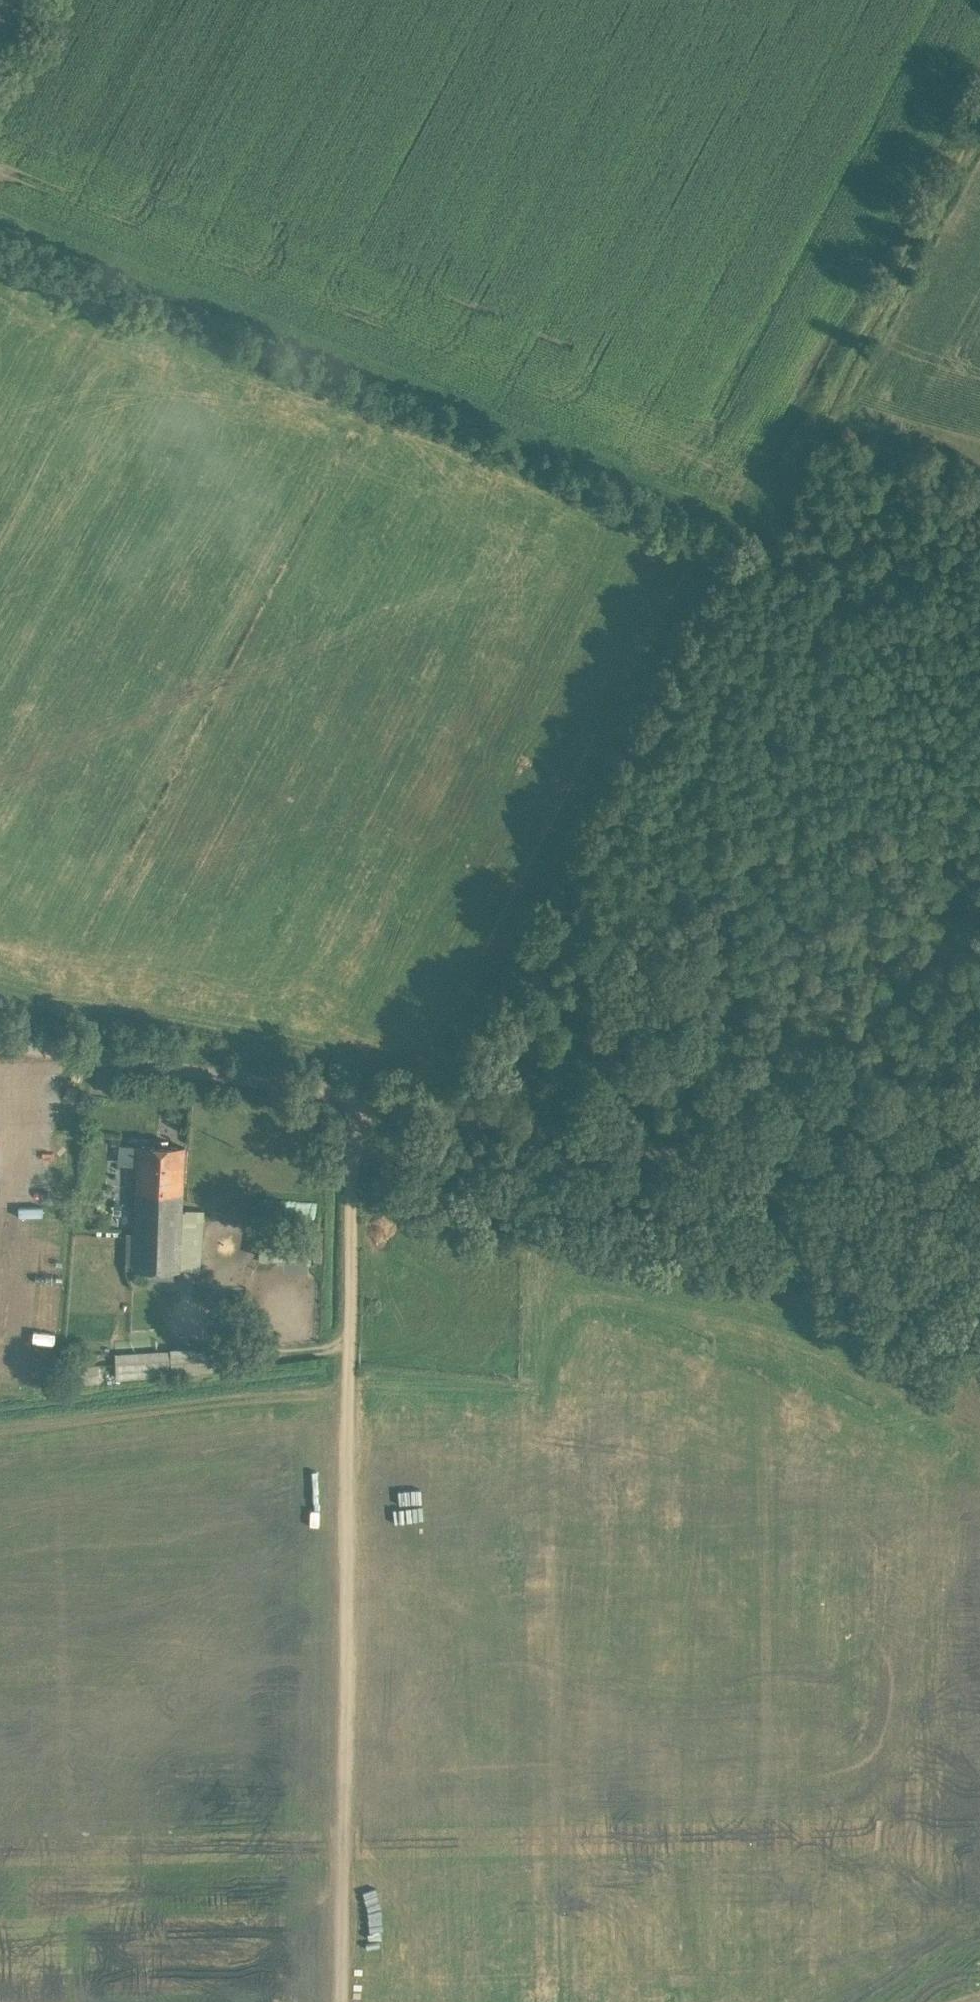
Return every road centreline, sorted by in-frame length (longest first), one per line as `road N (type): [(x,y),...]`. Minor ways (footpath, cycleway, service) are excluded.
road 1 (unclassified): [(979,1265),(718,1174),(472,1114),(0,1036)]
road 2 (track): [(348,1089),(338,2001)]
road 3 (track): [(763,529),(0,231)]
road 4 (track): [(472,1114),(763,529)]
road 5 (track): [(763,529),(979,109)]

